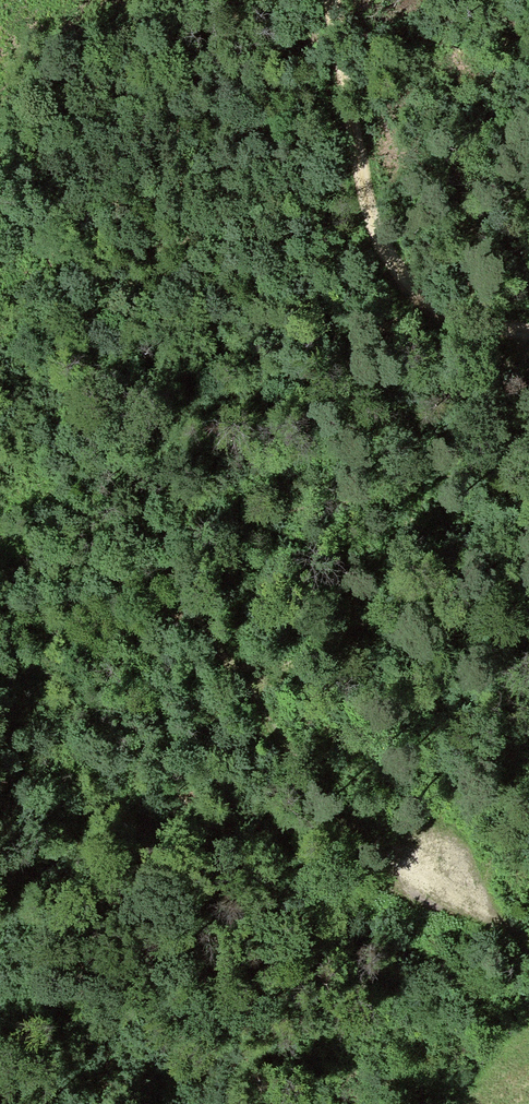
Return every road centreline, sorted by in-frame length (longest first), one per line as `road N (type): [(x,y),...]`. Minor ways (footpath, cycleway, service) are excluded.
road 1 (track): [(20,0),(66,162),(125,461),(201,628),(421,858)]
road 2 (track): [(343,0),(368,209),(408,284),(488,330),(528,331)]
road 3 (track): [(528,946),(421,858)]

